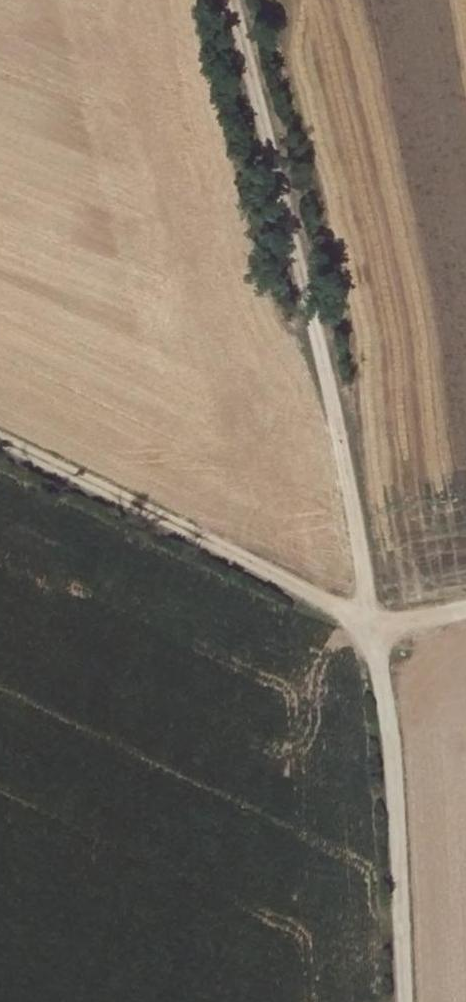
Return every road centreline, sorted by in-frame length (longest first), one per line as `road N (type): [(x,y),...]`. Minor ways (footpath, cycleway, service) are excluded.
road 1 (track): [(372,629),(230,0)]
road 2 (track): [(372,629),(0,451)]
road 3 (track): [(400,1001),(372,629)]

